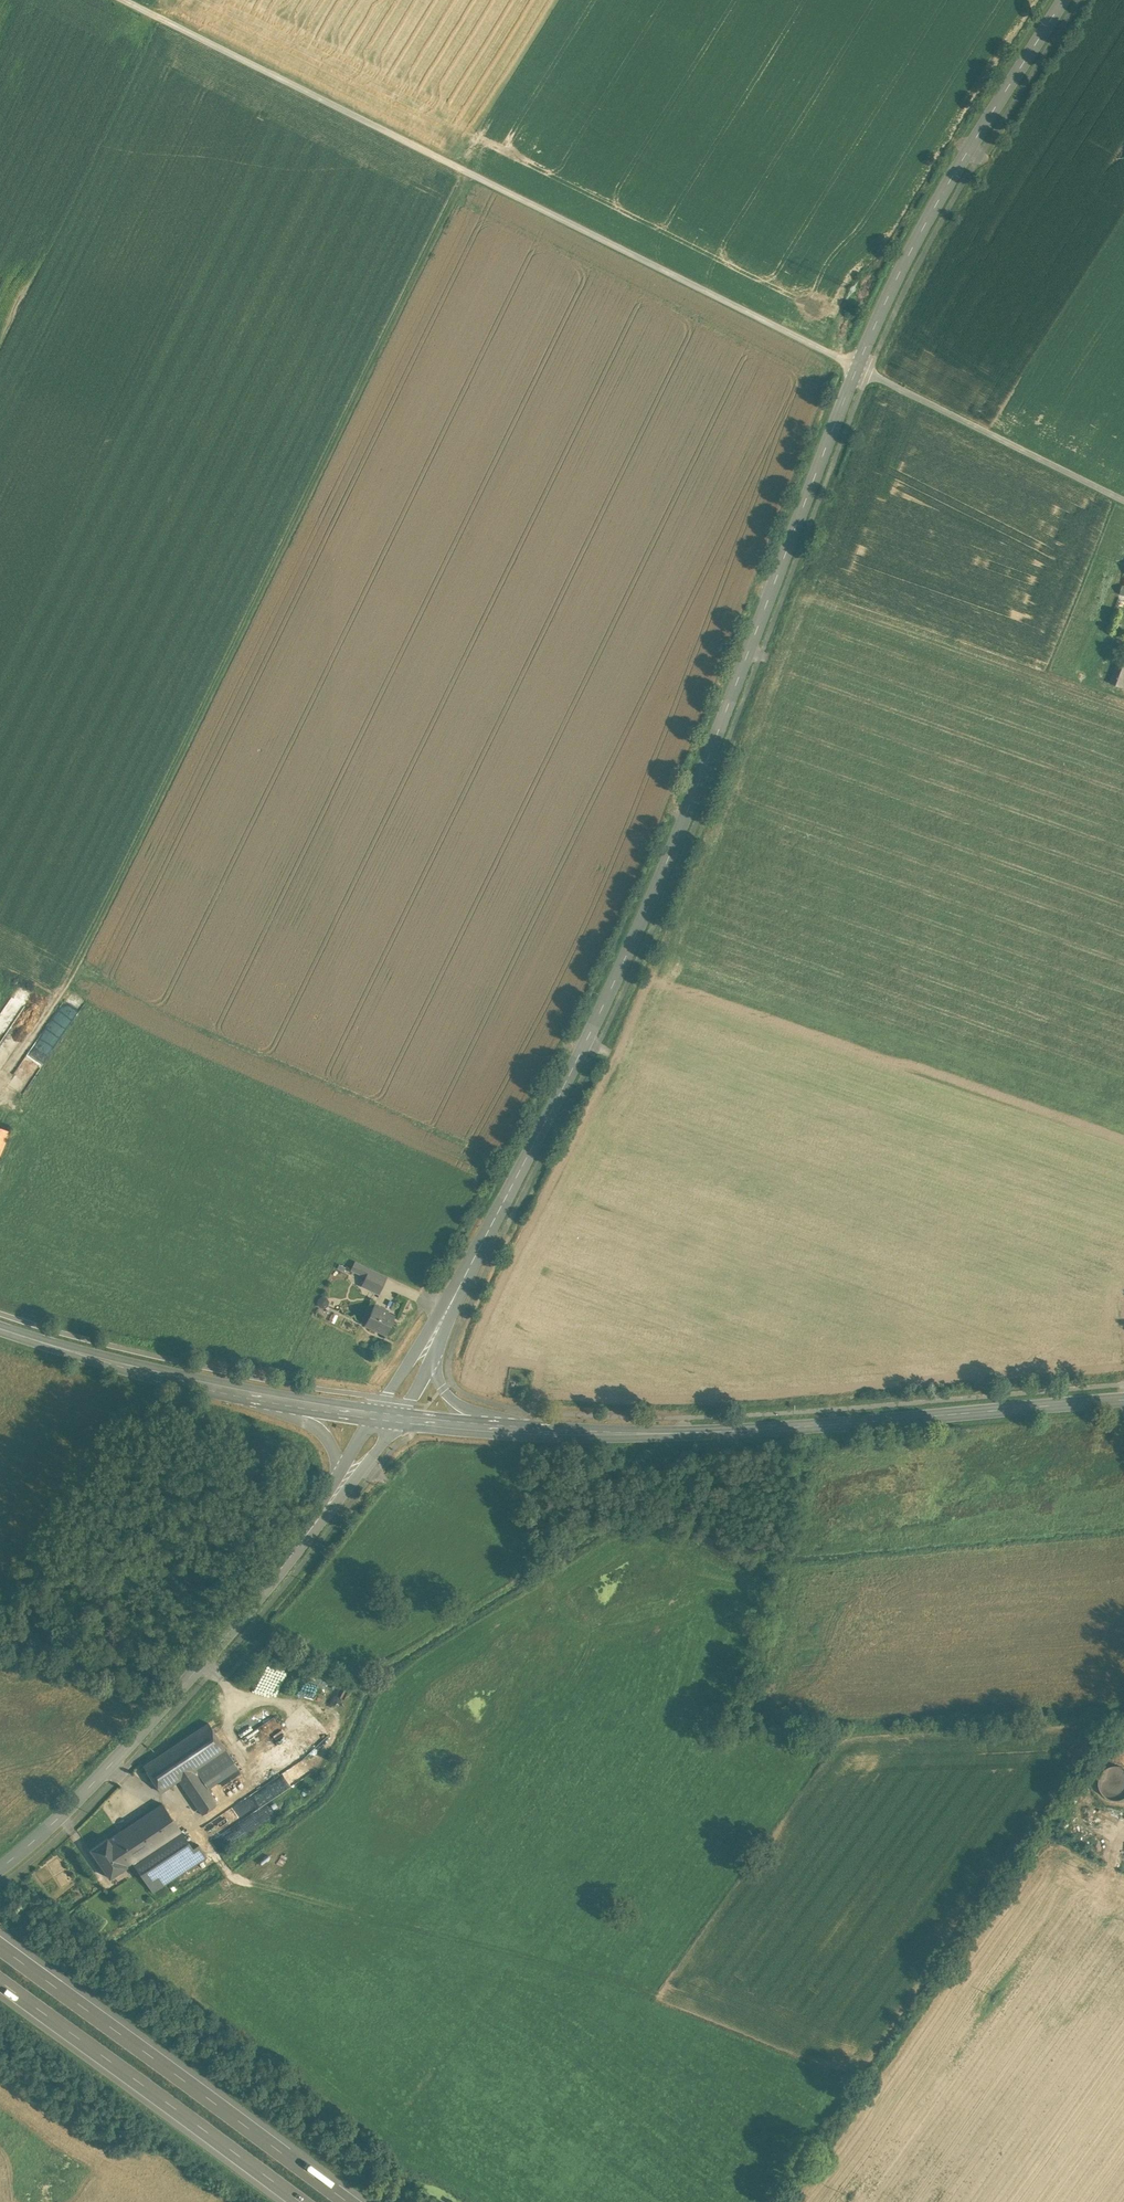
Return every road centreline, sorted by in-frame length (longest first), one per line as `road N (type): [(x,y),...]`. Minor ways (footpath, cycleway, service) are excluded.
road 1 (secondary): [(857,367),(619,973),(450,1305)]
road 2 (unclassified): [(125,0),(857,367)]
road 3 (secondary): [(1123,1398),(772,1428),(506,1429)]
road 4 (secondary): [(331,1500),(158,1715),(0,1870)]
road 5 (motorway): [(342,2201),(0,1945)]
road 6 (secondary): [(1063,0),(913,247),(857,367)]
road 7 (motorway): [(0,1979),(302,2201)]
road 8 (unclassified): [(857,367),(1123,501)]
road 9 (secondary): [(268,1399),(122,1367),(0,1326)]
road 10 (secondary): [(450,1305),(369,1413)]
road 11 (secondary): [(506,1429),(448,1396),(438,1374),(440,1340)]

